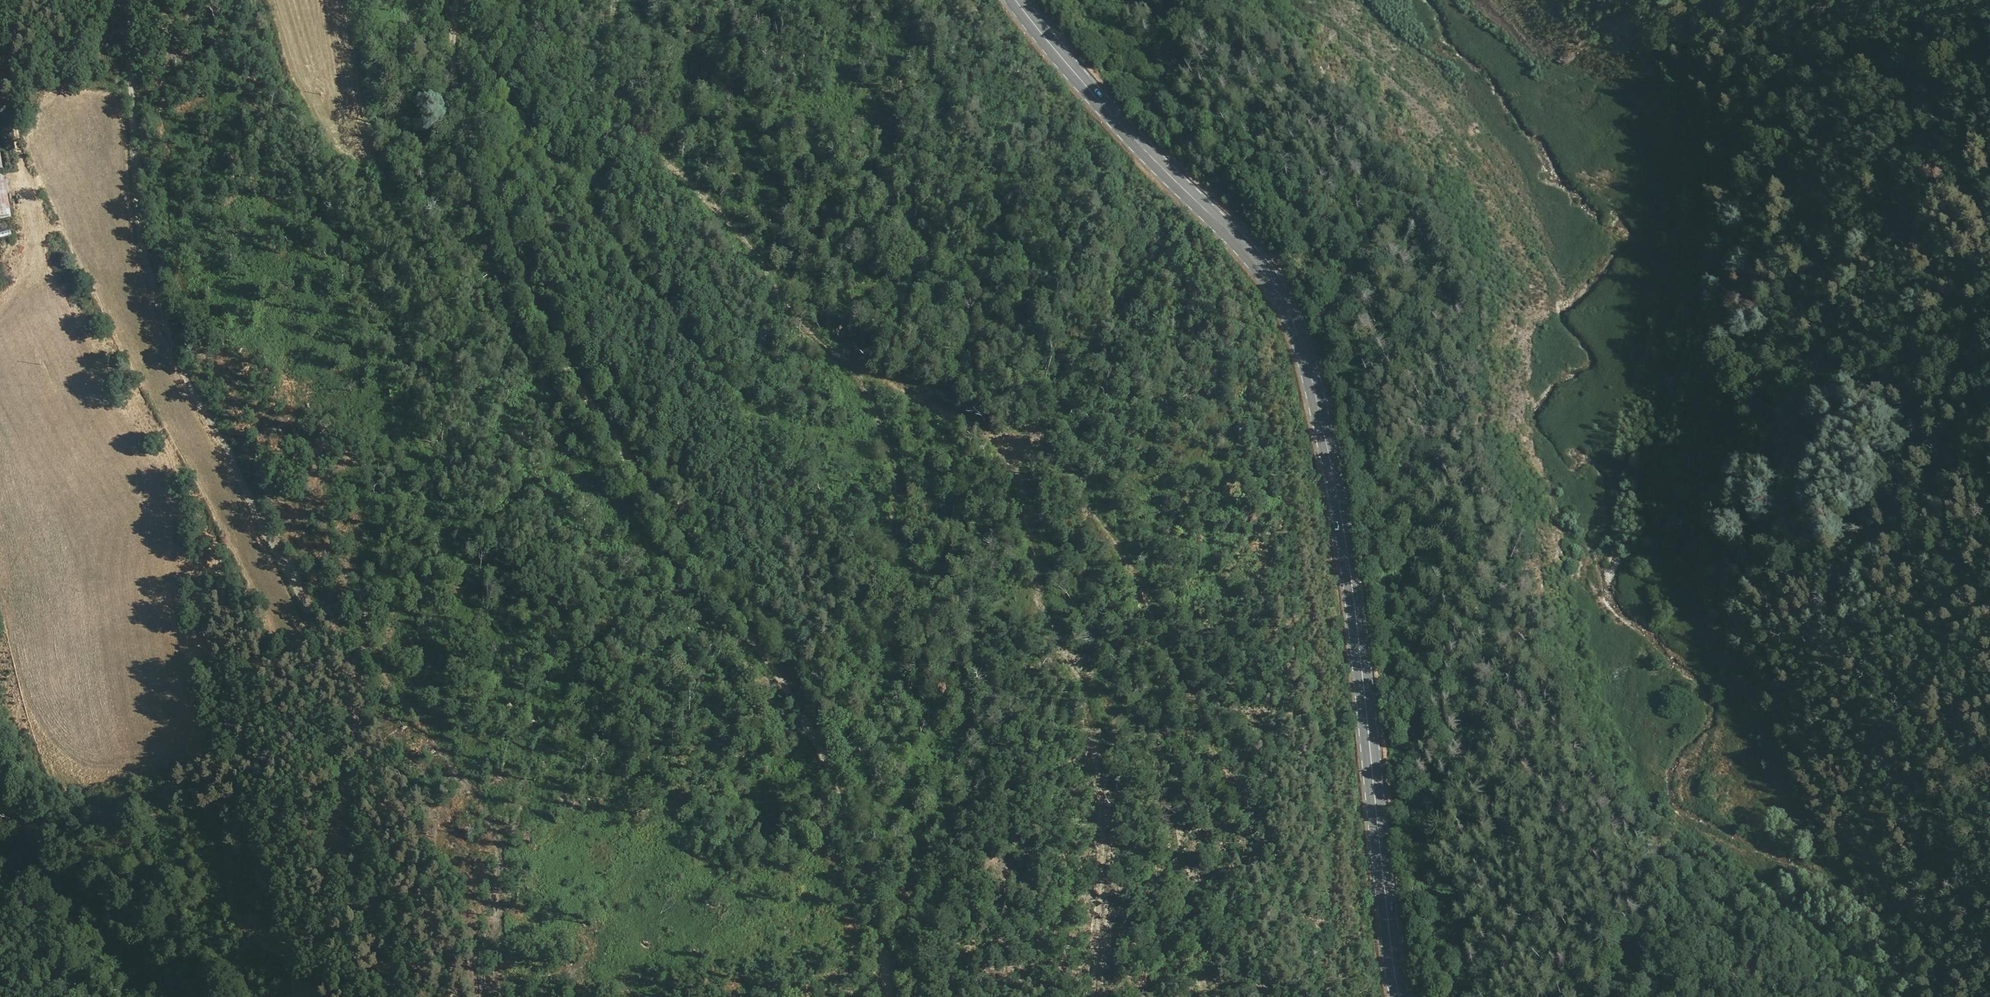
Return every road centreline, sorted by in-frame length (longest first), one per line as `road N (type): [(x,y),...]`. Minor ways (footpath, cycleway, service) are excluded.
road 1 (primary): [(1402,996),(1342,498),(1293,318),(1257,261),(1096,95),(1019,0)]
road 2 (track): [(887,996),(886,943),(774,667),(613,430),(526,275),(462,111),(458,0)]
road 3 (track): [(1660,0),(1725,60),(1745,98),(1754,388),(1737,589),(1752,641),(1864,843),(1976,996)]
road 4 (track): [(125,0),(146,264),(233,460),(323,621),(436,996)]

